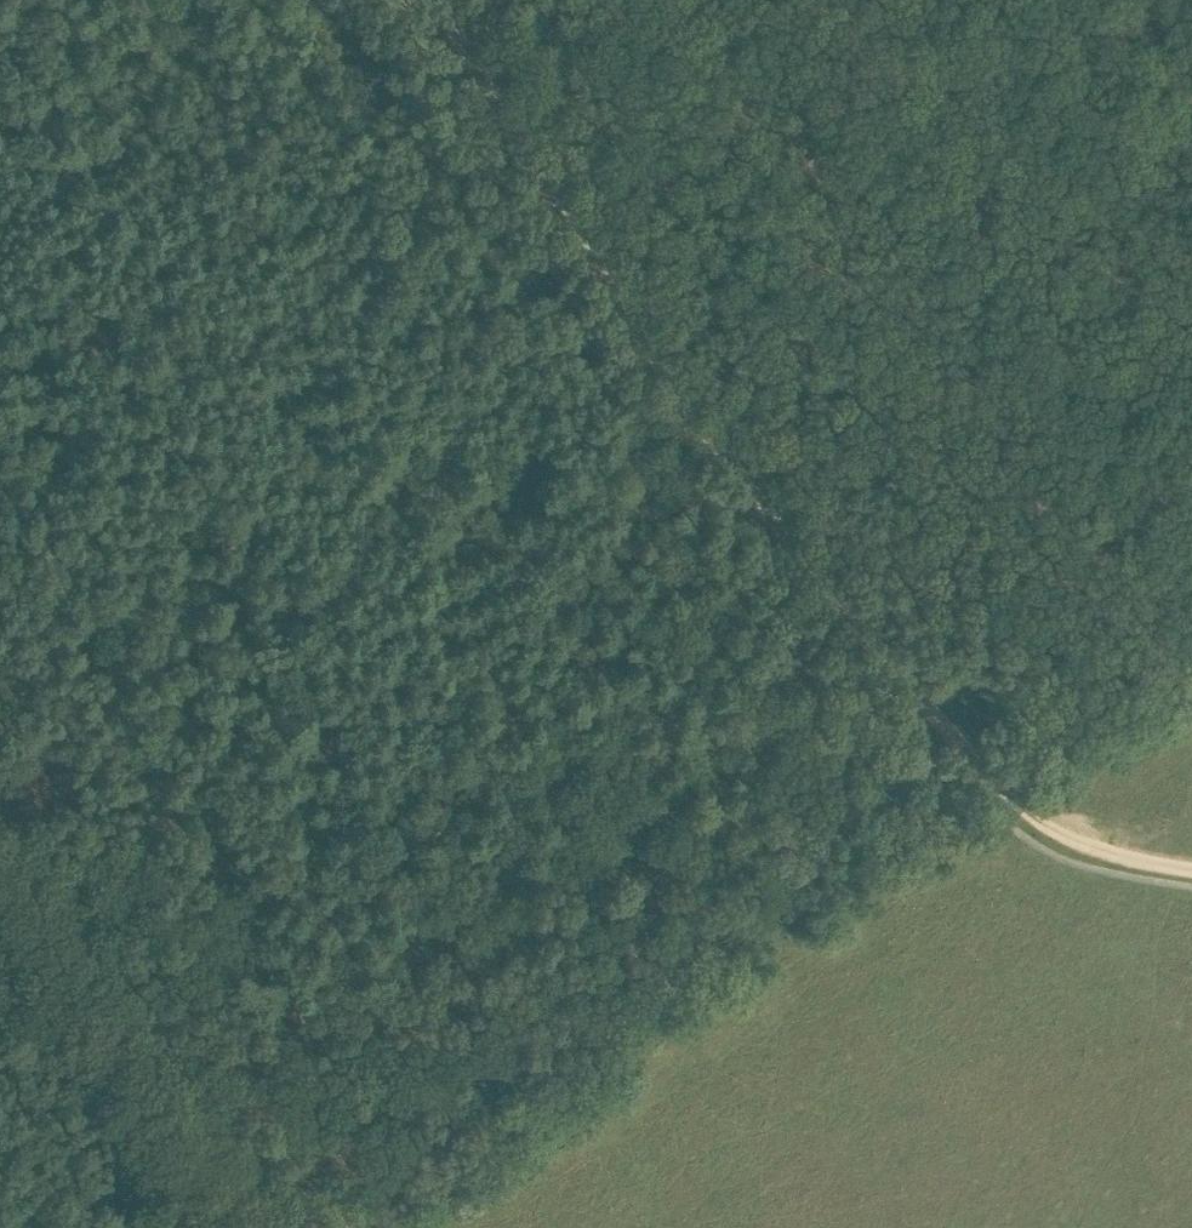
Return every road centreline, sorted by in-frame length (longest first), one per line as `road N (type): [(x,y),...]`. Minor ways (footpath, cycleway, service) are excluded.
road 1 (track): [(437,0),(531,174),(635,330),(738,476),(960,752),(1066,841),(1191,869)]
road 2 (track): [(929,707),(712,891),(598,950),(244,1046),(201,1050),(133,1034),(0,820)]
road 3 (track): [(133,1034),(242,1227)]

